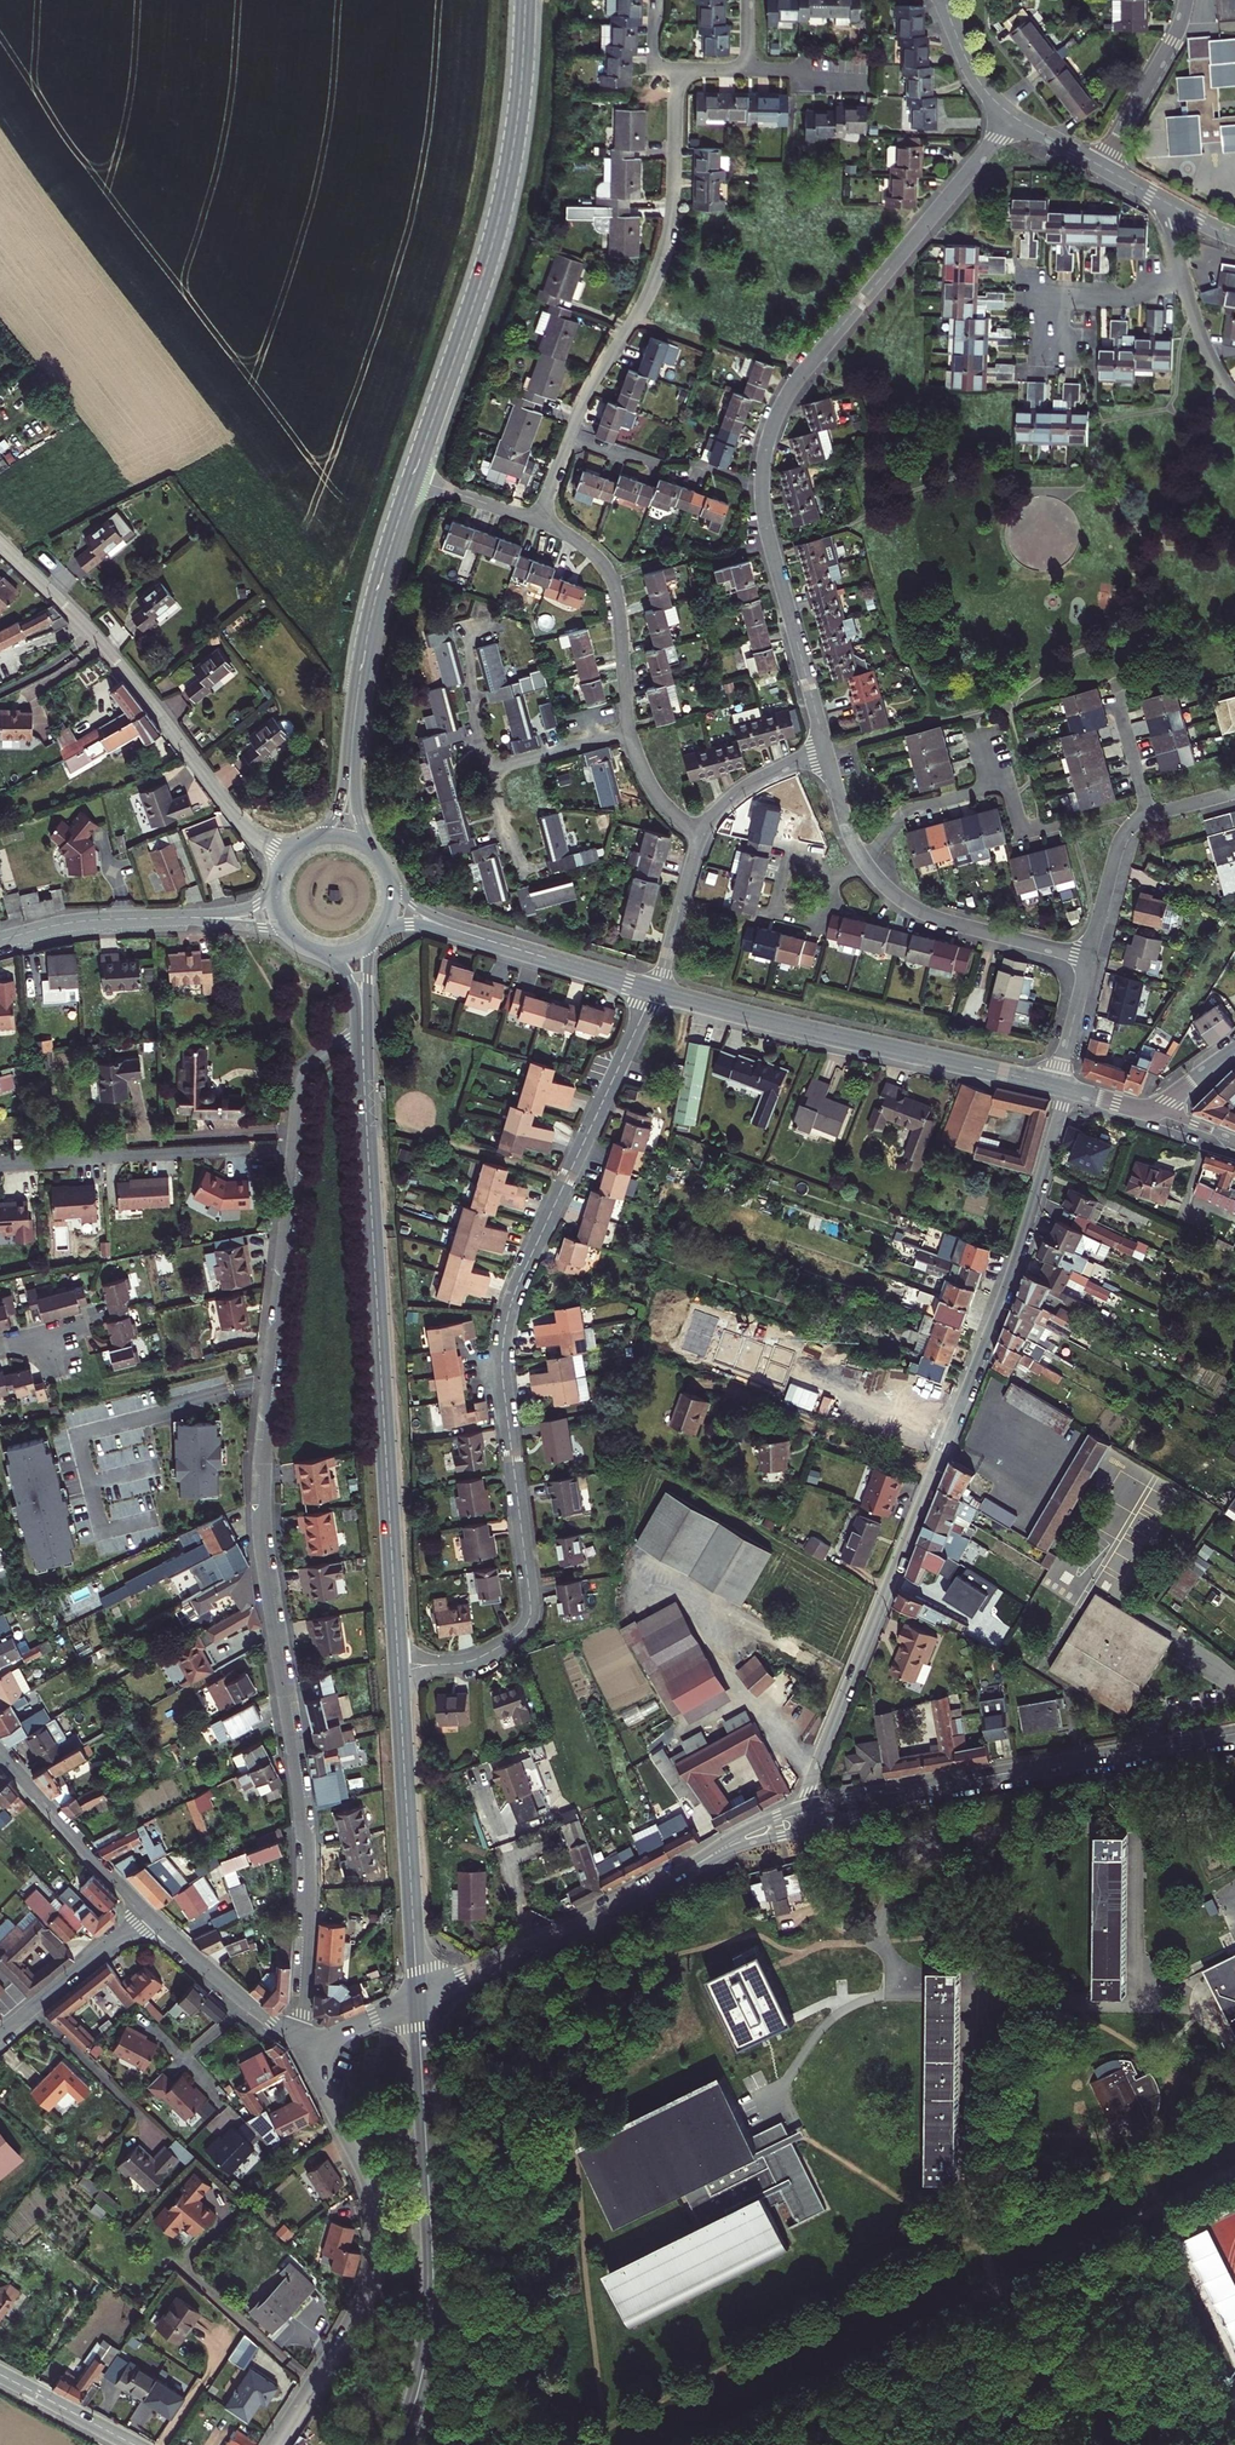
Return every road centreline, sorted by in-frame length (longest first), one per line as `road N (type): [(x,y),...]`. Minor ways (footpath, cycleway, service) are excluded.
road 1 (residential): [(294,1148),(259,1443),(266,1477),(259,1517),(310,1859),(302,2039)]
road 2 (residential): [(656,991),(508,1318),(503,1380),(530,1620),(472,1661),(398,1667)]
road 3 (residential): [(1062,1088),(1024,1240),(802,1807)]
road 4 (secondary): [(363,1031),(398,1667)]
road 5 (secondary): [(413,478),(499,219),(518,120),(526,0)]
road 6 (residential): [(762,488),(771,429),(790,389),(1012,116)]
road 7 (secondary): [(417,1998),(434,2292),(420,2386),(399,2444)]
road 8 (residential): [(274,2444),(369,2294),(381,2240),(368,2168),(302,2039)]
road 9 (residential): [(0,542),(105,648),(242,825),(286,860)]
road 10 (tertiary): [(1062,1088),(656,991)]
road 11 (residential): [(677,69),(663,254),(571,432)]
road 12 (secondary): [(398,1667),(417,1998)]
road 13 (residential): [(294,1148),(0,1163)]
road 14 (secondary): [(352,764),(372,621),(413,478)]
road 15 (tertiary): [(676,1878),(417,1998)]
road 16 (tertiary): [(1234,1733),(966,1780)]
road 17 (residential): [(827,752),(762,488)]
road 18 (residential): [(1088,958),(932,917),(892,894),(865,862)]
road 19 (residential): [(539,522),(583,545),(611,576),(627,708)]
road 20 (residential): [(0,1751),(146,1912)]
road 21 (residential): [(595,741),(489,770),(524,871)]
road 22 (residential): [(146,1912),(262,2016),(302,2039)]
road 23 (residential): [(1183,277),(1128,296),(1053,295),(1050,357)]
road 24 (residential): [(146,1912),(0,2034)]
road 25 (tertiary): [(656,991),(475,937)]
road 26 (residential): [(1101,166),(1173,40),(1186,0)]
road 27 (residential): [(833,877),(833,901),(819,921),(775,910),(789,854),(809,859)]
road 28 (tertiary): [(802,1832),(966,1780)]
road 29 (tertiary): [(966,1780),(802,1807)]
road 30 (residential): [(1088,958),(1120,843),(1151,816)]
road 31 (residential): [(701,838),(656,991)]
road 32 (residential): [(827,752),(748,786),(701,838)]
road 33 (residential): [(0,940),(71,923),(152,919)]
road 34 (residential): [(0,2375),(135,2444)]
road 35 (residential): [(865,862),(904,815),(991,790)]
road 36 (residential): [(363,1031),(303,1080),(294,1148)]
road 37 (tertiary): [(802,1807),(727,1839),(676,1878)]
road 38 (residential): [(152,919),(267,928),(293,938)]
road 39 (residential): [(277,879),(247,909),(152,919)]
road 40 (residential): [(945,0),(972,71),(1012,116)]
road 41 (tertiary): [(676,1878),(733,1849),(802,1832)]
road 42 (residential): [(413,478),(539,522)]
road 43 (residential): [(1062,1088),(1088,958)]
road 44 (residential): [(1183,277),(1207,352),(1234,396)]
road 45 (residential): [(630,733),(654,789),(701,838)]
road 46 (residential): [(1151,816),(1117,695)]
road 47 (residential): [(302,2039),(327,2037),(417,1998)]
road 48 (residential): [(870,80),(748,70)]

